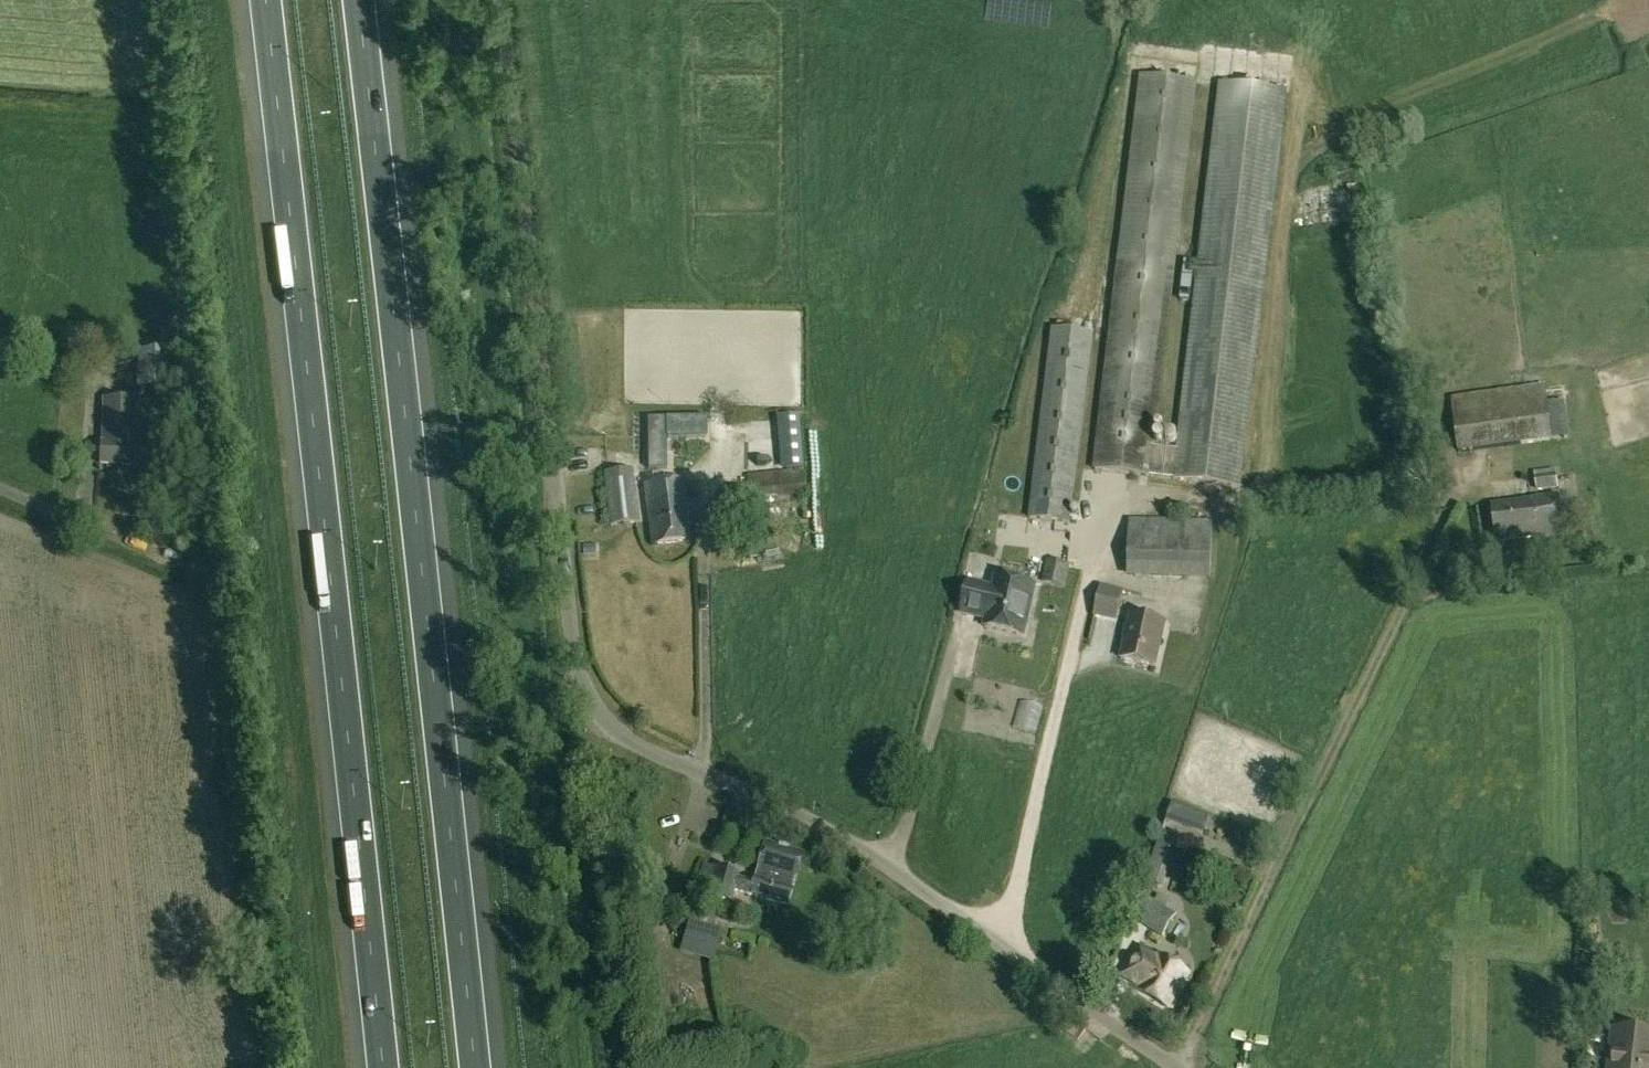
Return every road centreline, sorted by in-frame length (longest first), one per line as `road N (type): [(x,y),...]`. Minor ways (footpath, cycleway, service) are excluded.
road 1 (unclassified): [(1190,1067),(874,854),(587,723),(571,694),(494,0)]
road 2 (motorway): [(481,1067),(363,0)]
road 3 (motorway): [(261,0),(376,1067)]
road 4 (unclassified): [(123,536),(0,489)]

